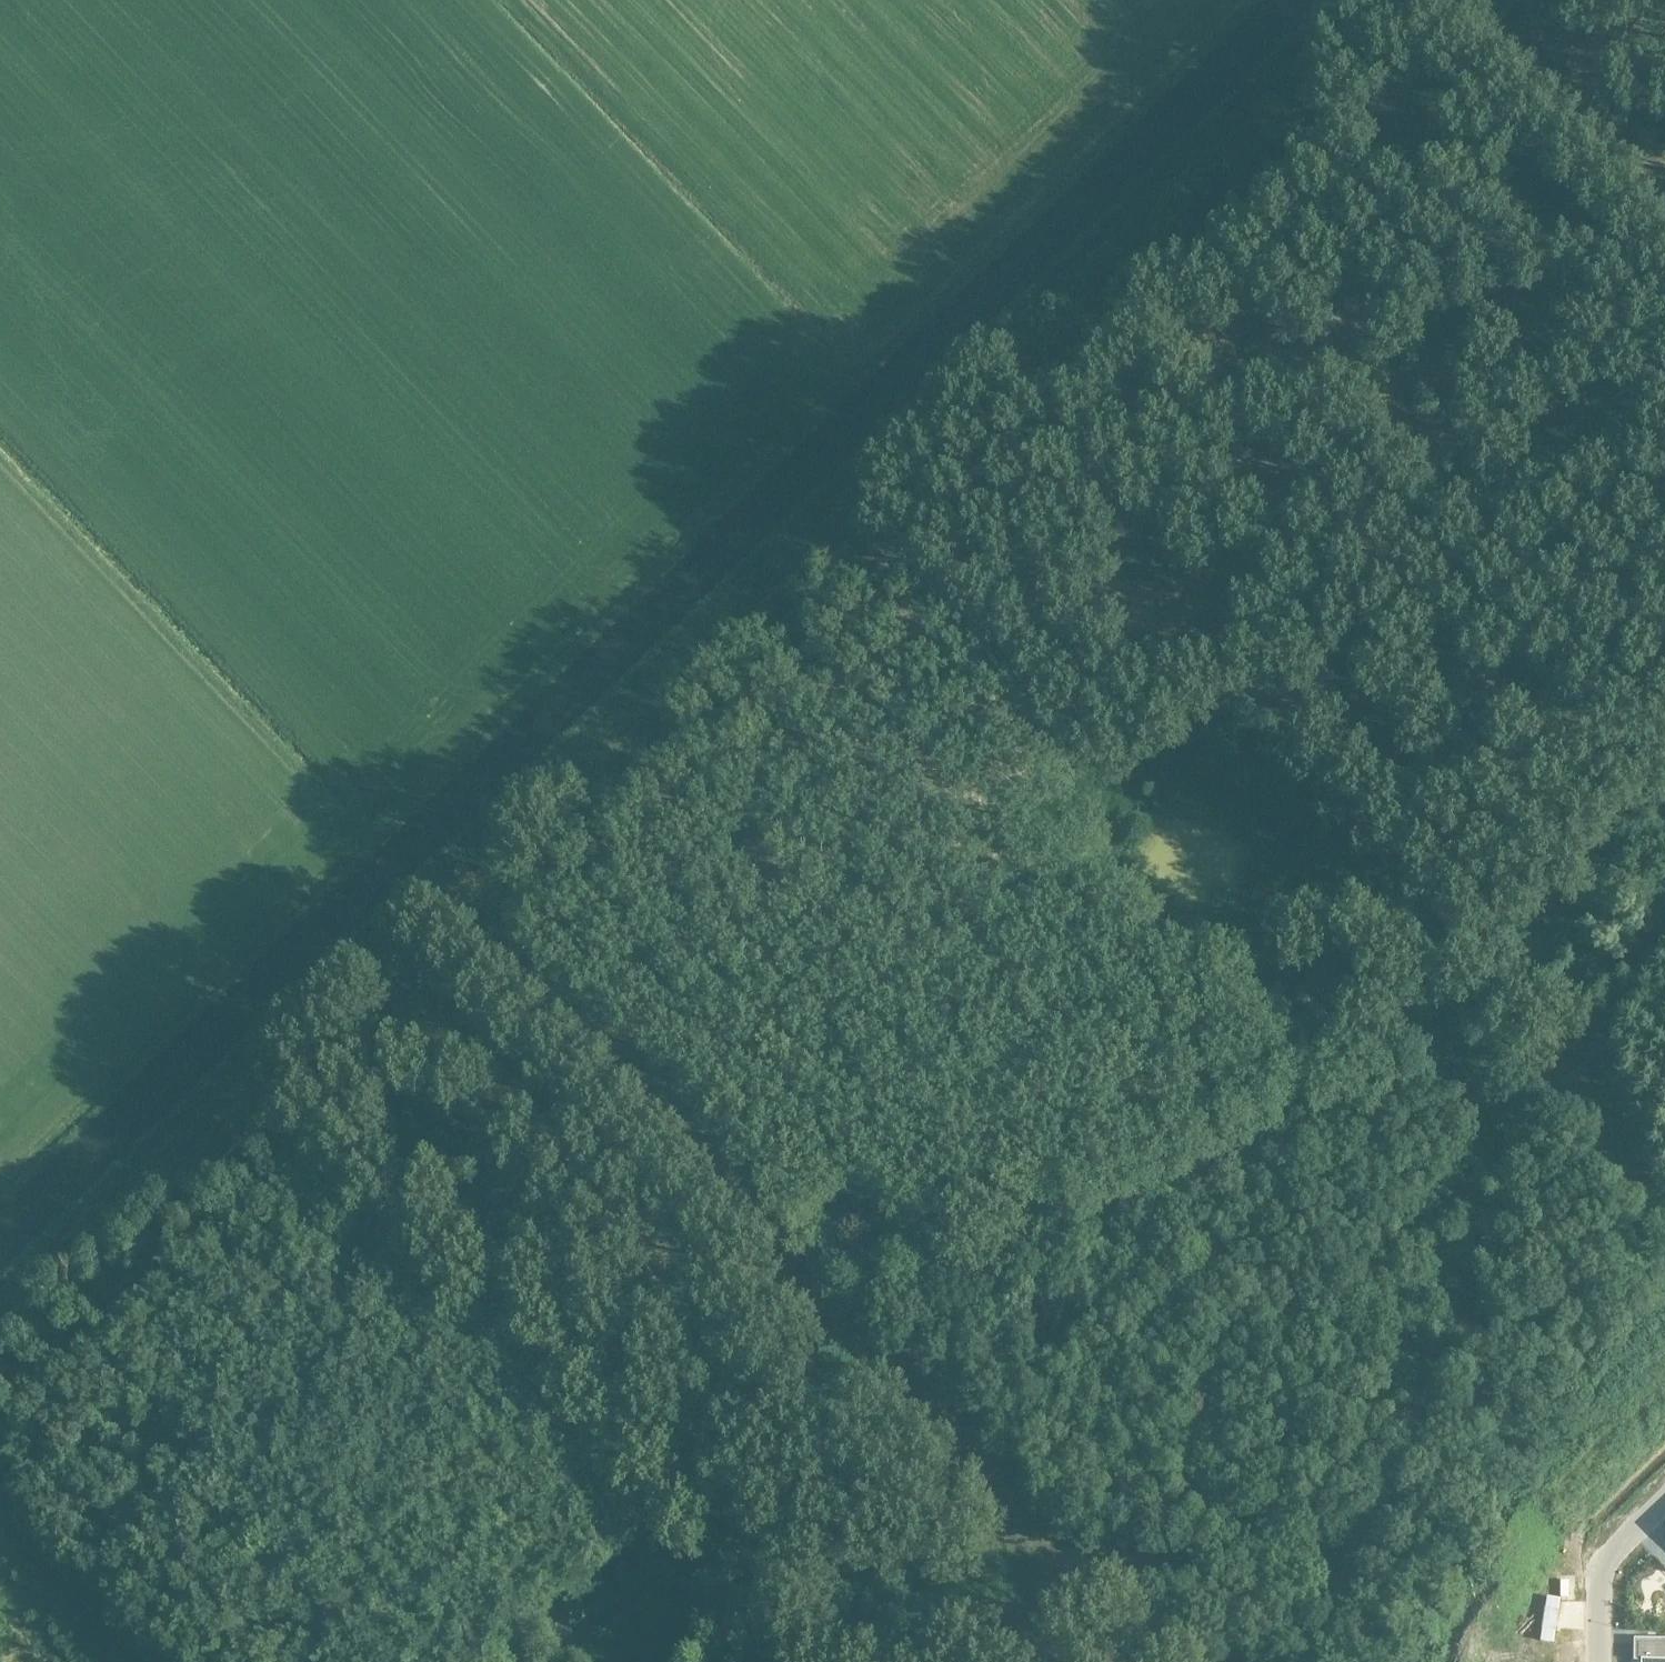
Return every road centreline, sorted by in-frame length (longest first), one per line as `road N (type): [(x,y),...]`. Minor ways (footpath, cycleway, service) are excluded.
road 1 (residential): [(1664,1500),(1600,1562),(1598,1661)]

